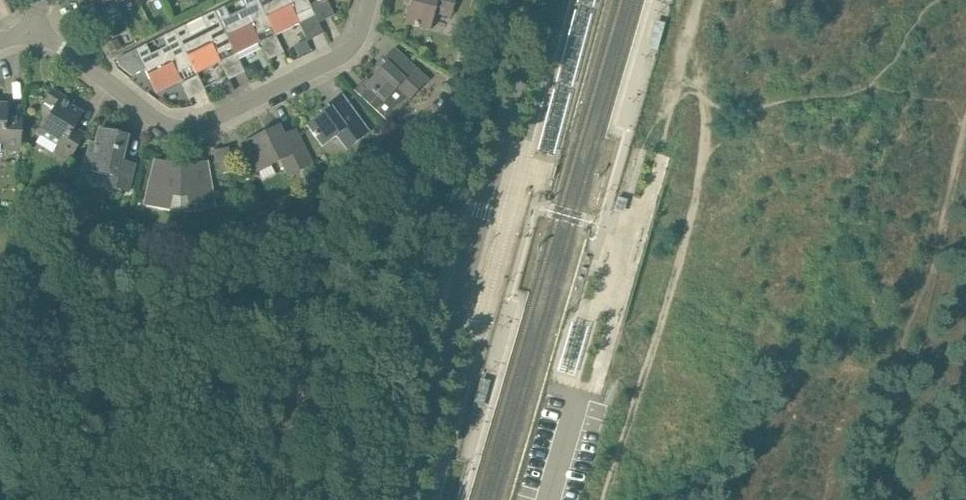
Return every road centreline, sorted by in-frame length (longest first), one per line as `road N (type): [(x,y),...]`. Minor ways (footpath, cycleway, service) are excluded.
road 1 (tertiary): [(405,499),(540,0)]
road 2 (residential): [(31,34),(175,128),(204,124),(343,56),(368,0)]

